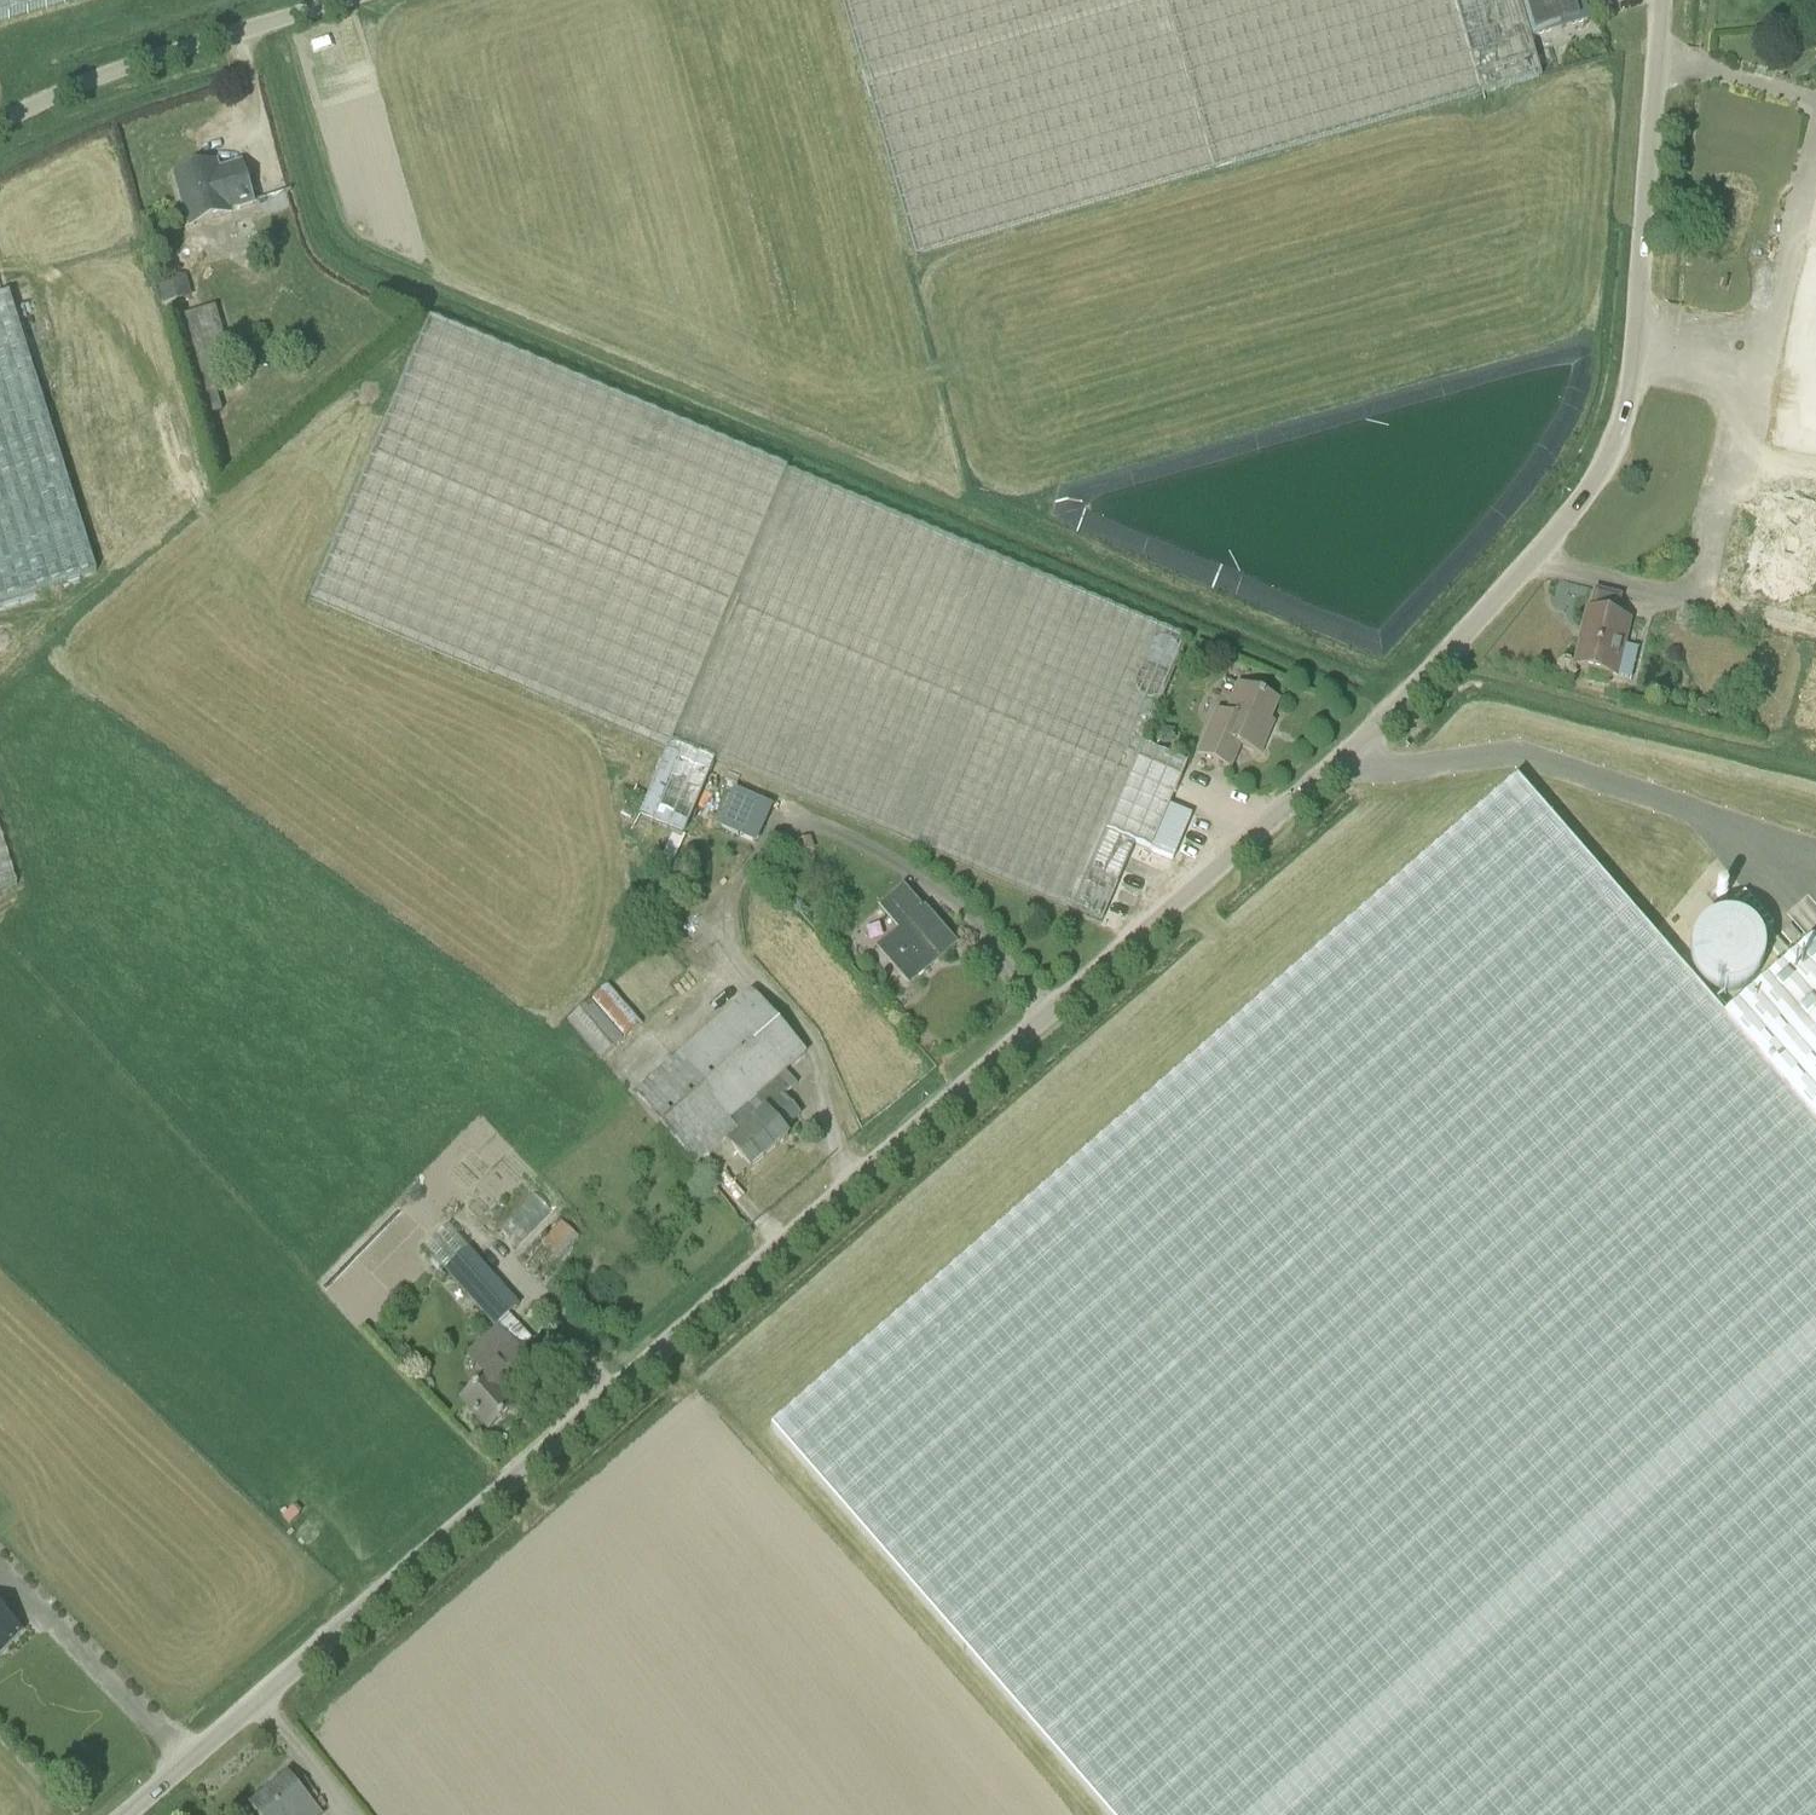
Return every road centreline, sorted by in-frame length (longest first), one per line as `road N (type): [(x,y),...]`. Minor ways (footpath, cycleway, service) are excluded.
road 1 (unclassified): [(129,1814),(1394,712),(1590,492),(1620,437),(1630,382),(1663,0)]
road 2 (unclassified): [(0,126),(193,46),(352,0)]

